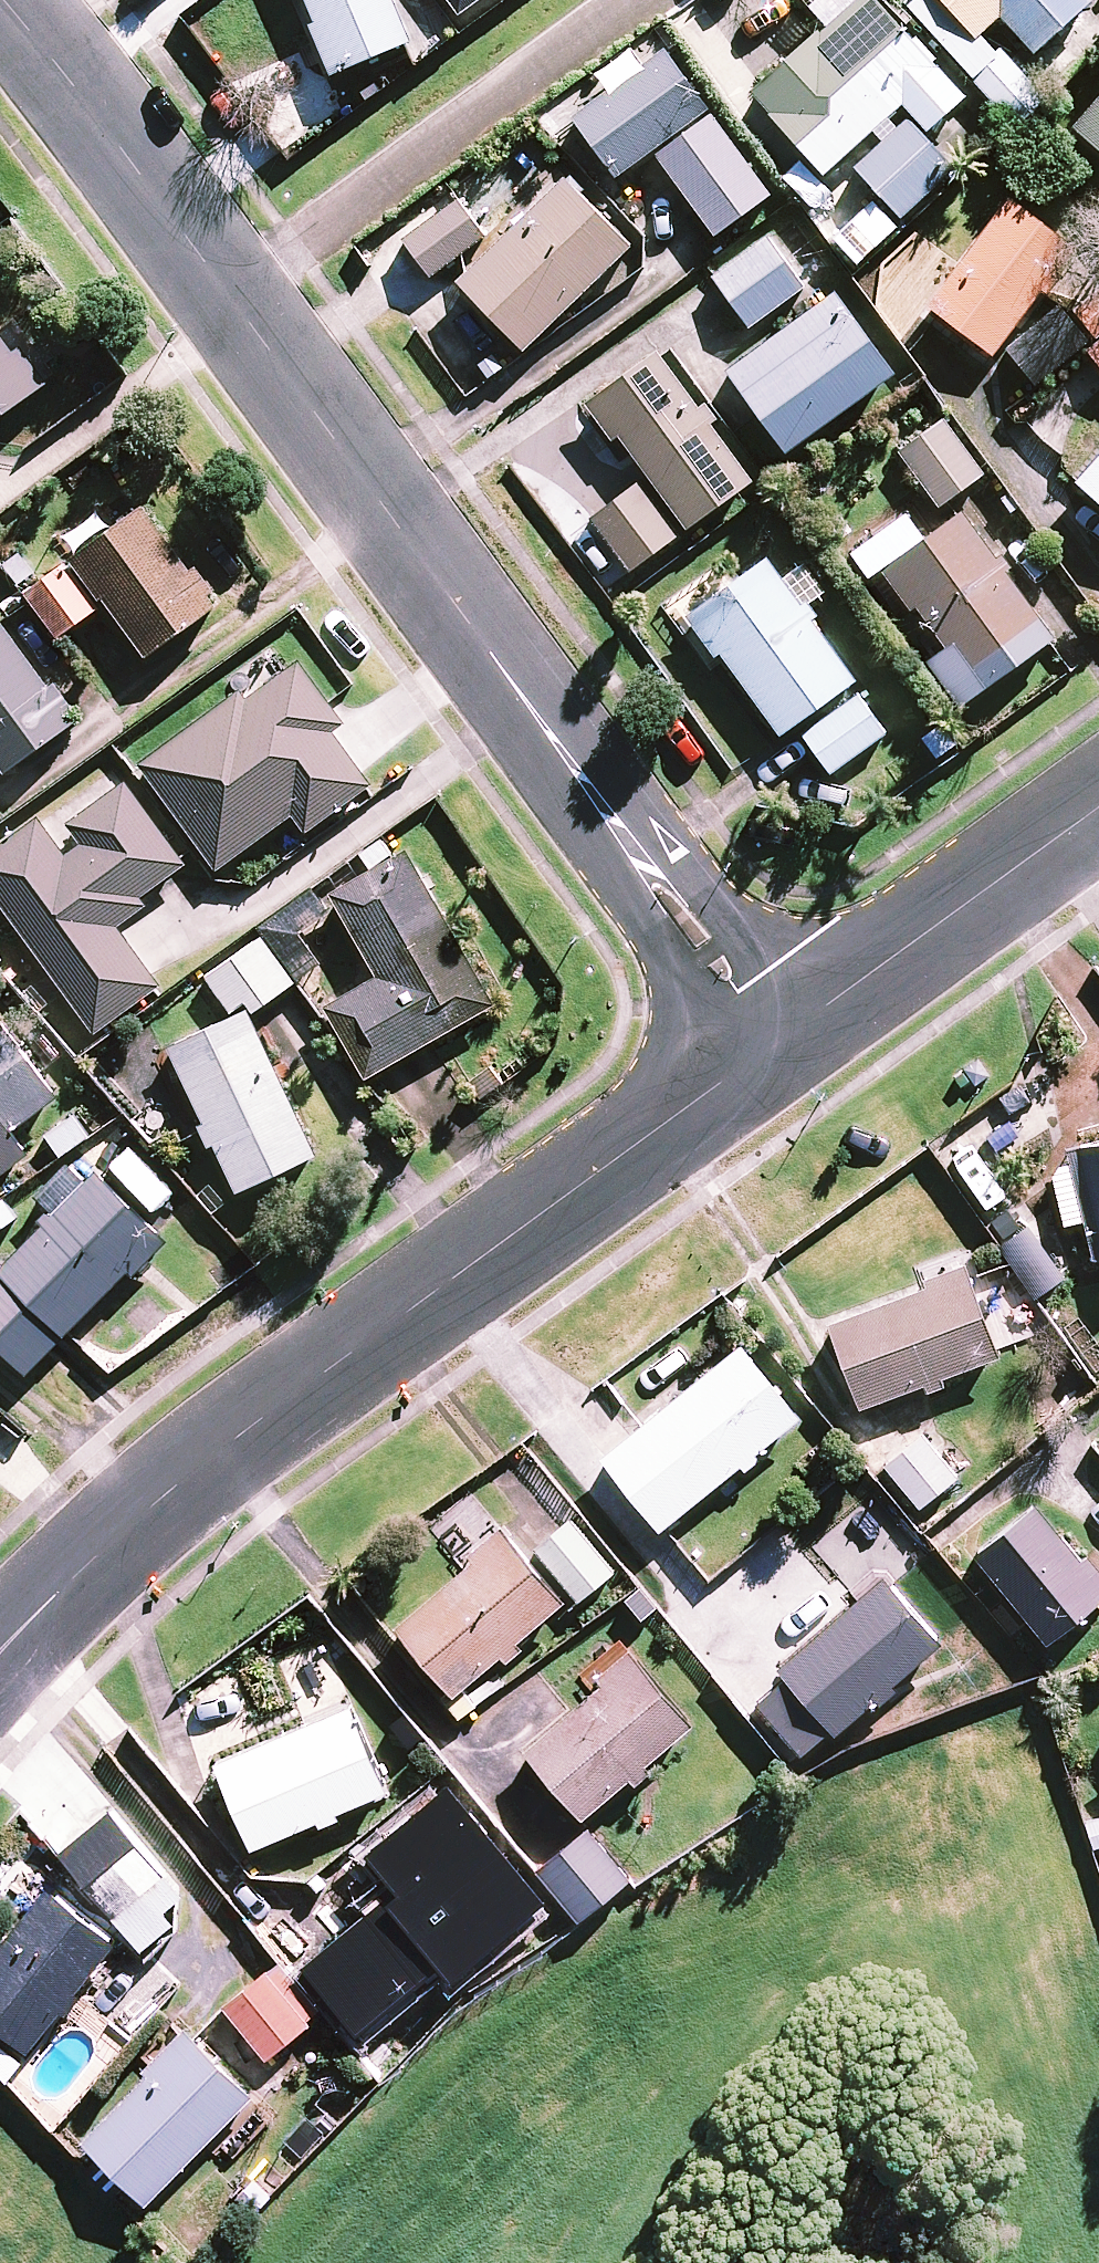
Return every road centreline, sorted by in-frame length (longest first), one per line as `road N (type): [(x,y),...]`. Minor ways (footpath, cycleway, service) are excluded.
road 1 (residential): [(0,1652),(113,1539),(236,1437),(774,1043)]
road 2 (residential): [(236,306),(774,1043)]
road 3 (residential): [(613,0),(236,306)]
road 4 (residential): [(774,1043),(1098,806)]
road 5 (residential): [(2,0),(236,306)]

